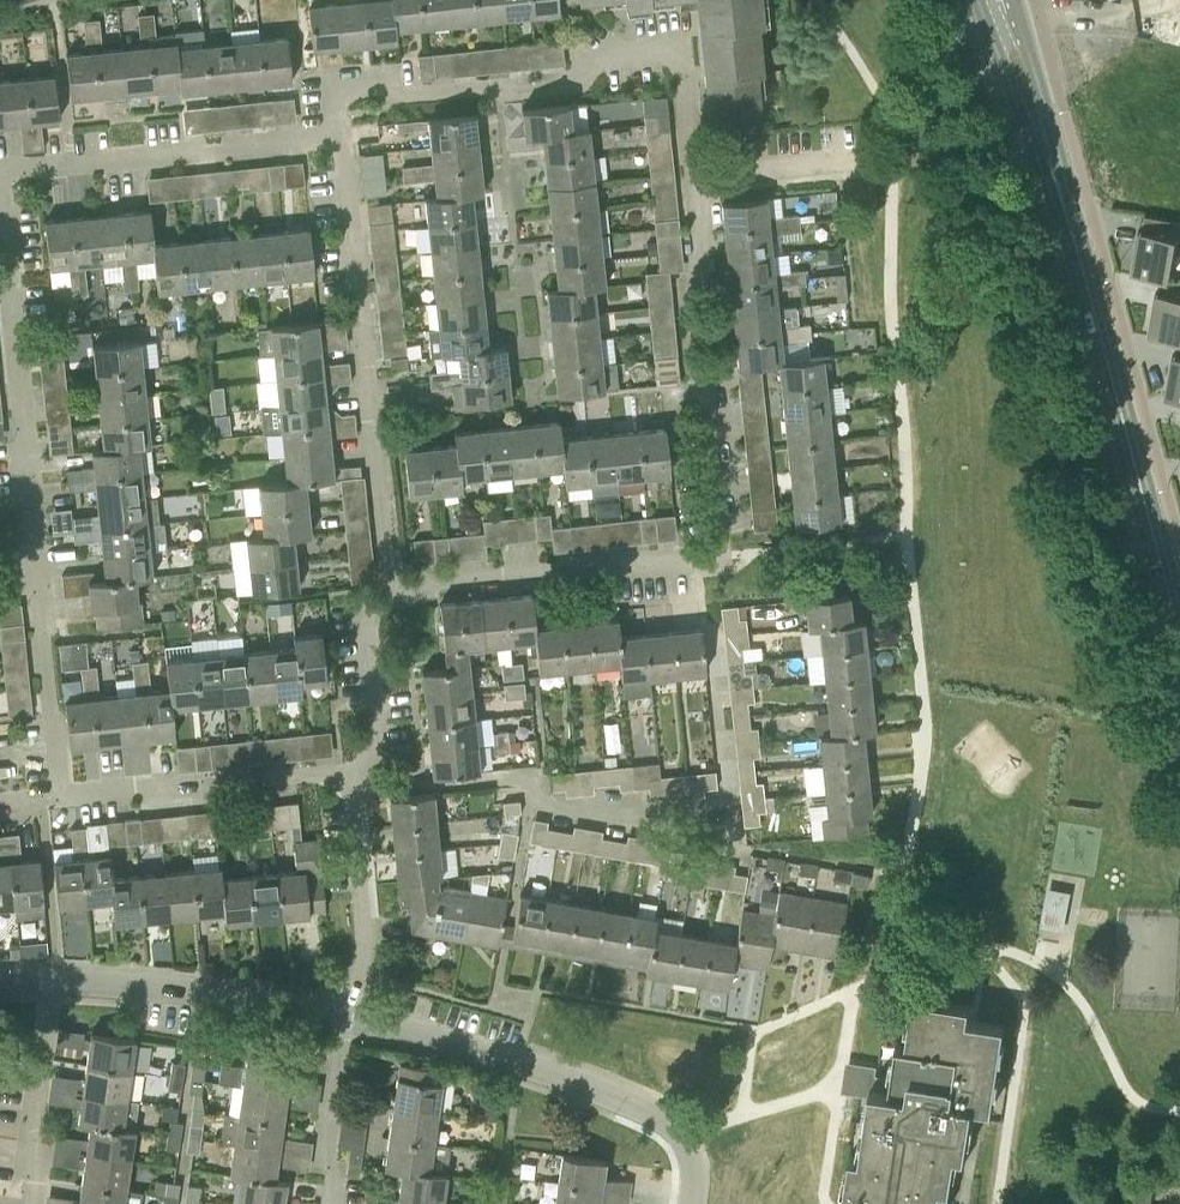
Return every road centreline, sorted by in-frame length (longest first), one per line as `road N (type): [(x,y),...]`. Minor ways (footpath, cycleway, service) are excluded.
road 1 (residential): [(386,583),(705,557),(719,532),(682,61),(665,50),(621,53),(601,58),(574,82),(505,92),(366,92),(329,126)]
road 2 (residential): [(0,249),(58,776),(68,798),(82,803),(362,775)]
road 3 (secondary): [(1179,626),(1052,169)]
road 4 (residential): [(386,583),(329,126)]
road 5 (residential): [(690,1203),(684,1138),(648,1108),(519,1061),(347,1015)]
road 6 (residential): [(732,835),(544,800),(532,777),(362,775)]
road 7 (residential): [(329,126),(32,163),(5,190),(0,221)]
road 8 (residential): [(347,1015),(39,974)]
road 9 (residential): [(347,1015),(362,775)]
road 10 (residential): [(39,974),(21,1203)]
road 11 (residential): [(362,775),(386,583)]
road 12 (residential): [(331,1203),(347,1015)]
road 13 (secondary): [(976,0),(1052,169)]
road 14 (secondary): [(1052,169),(1043,100),(1012,0)]

